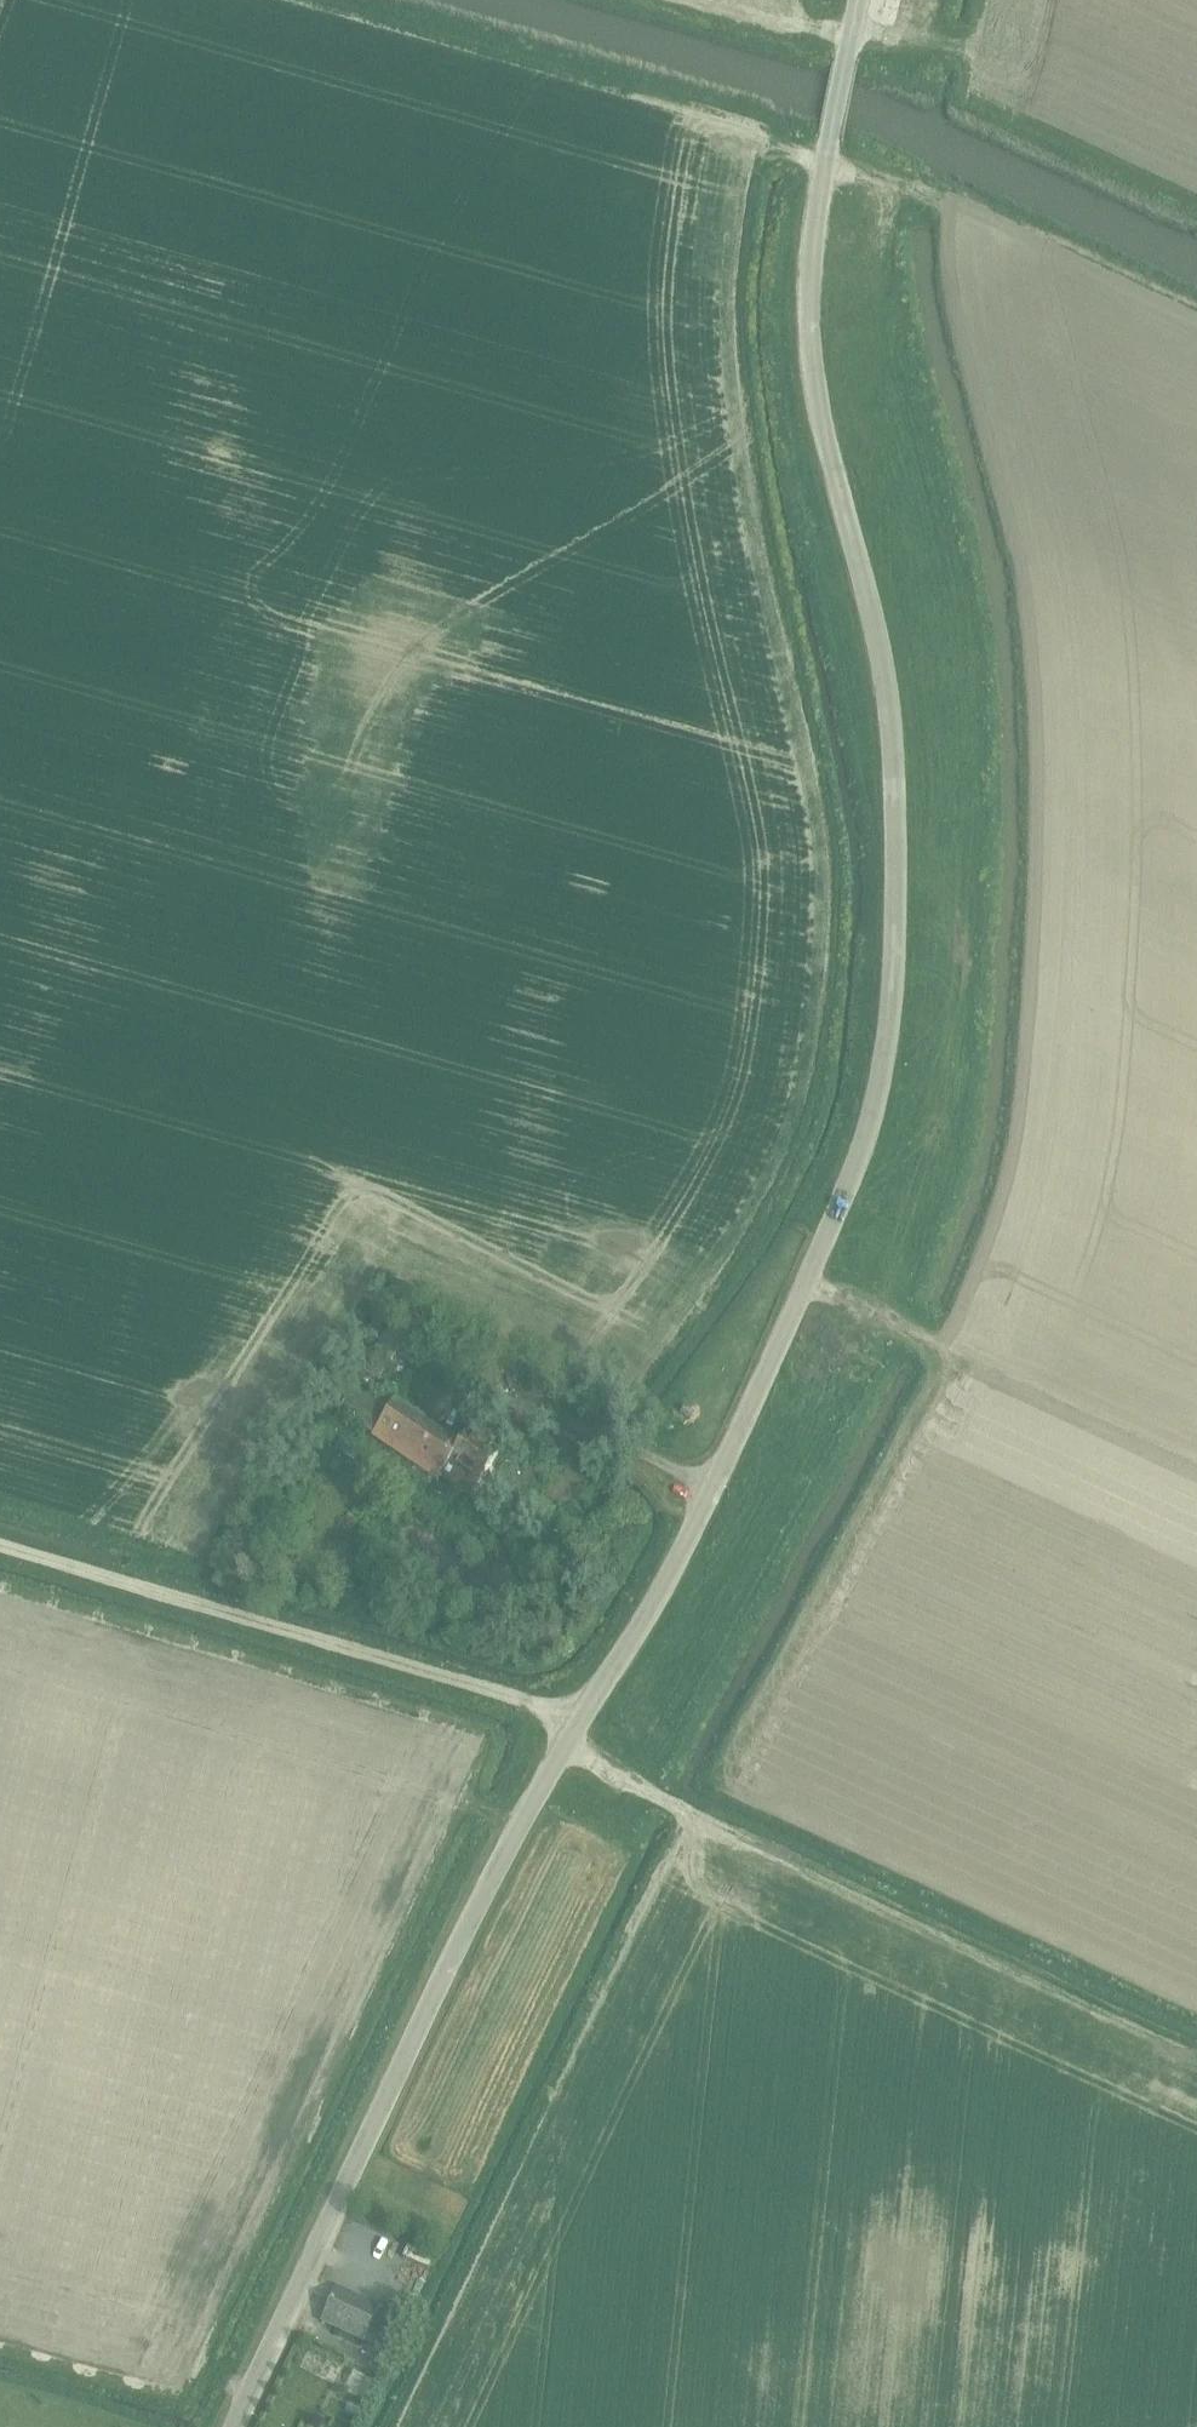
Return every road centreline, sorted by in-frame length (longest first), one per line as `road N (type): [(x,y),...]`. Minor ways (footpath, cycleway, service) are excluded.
road 1 (unclassified): [(233,2426),(483,1901),(579,1716),(670,1574),(704,1505),(808,1281),(871,1119),(890,1028),(896,936),(893,747),(876,626),(823,423),(808,290),(859,0)]
road 2 (track): [(579,1716),(0,1544)]

